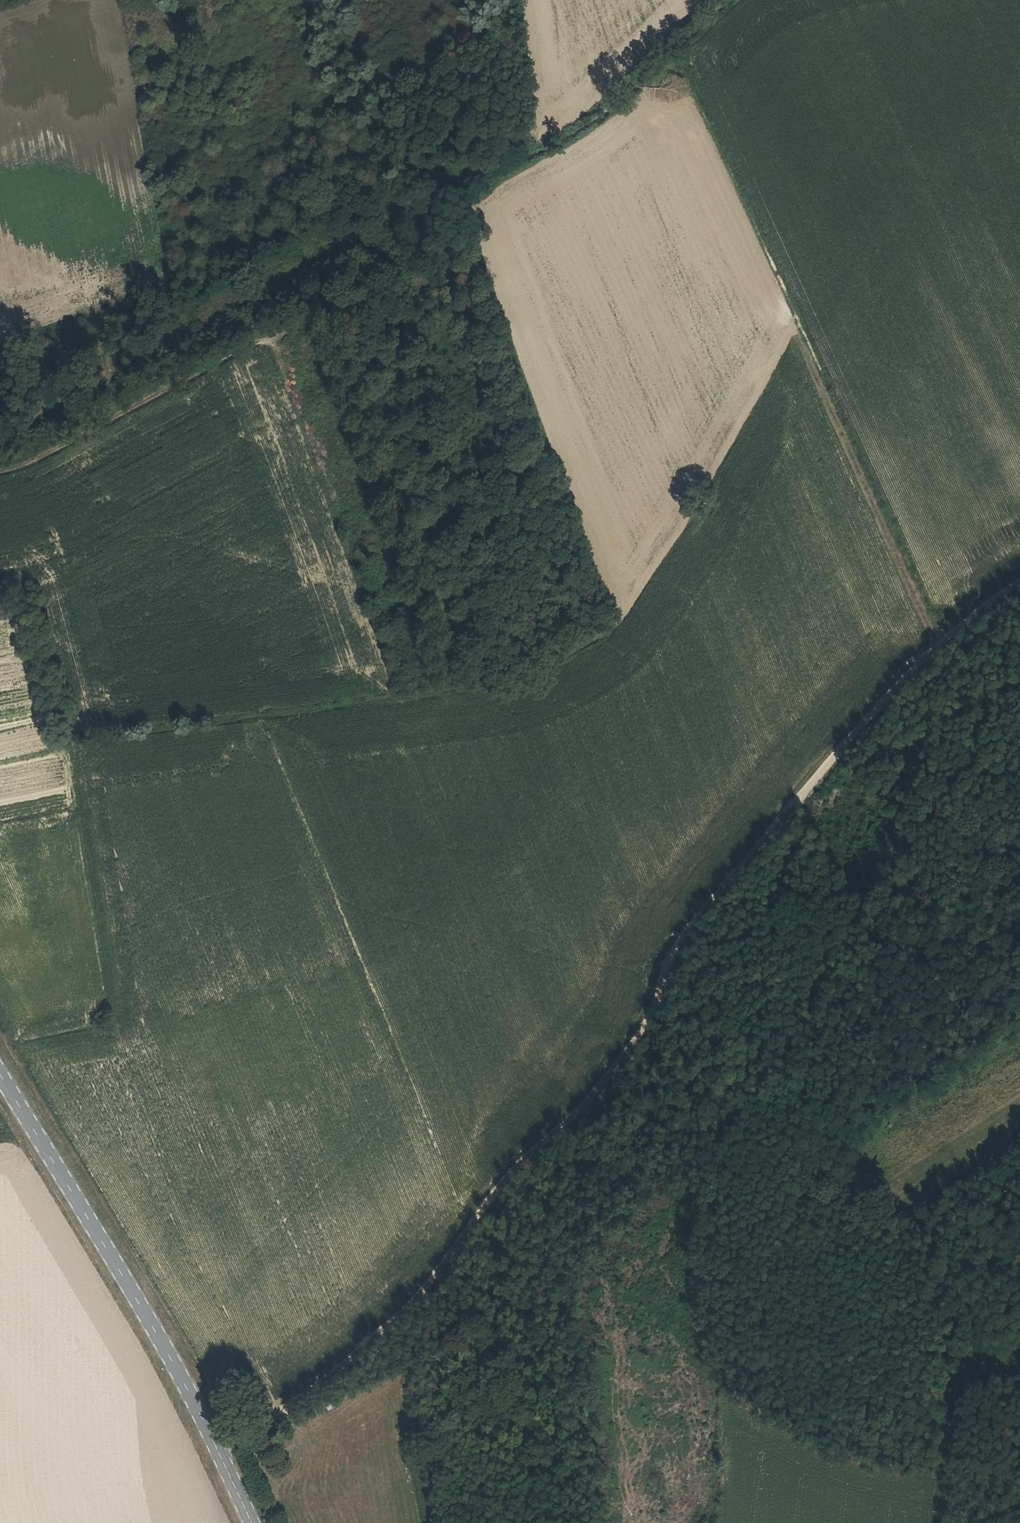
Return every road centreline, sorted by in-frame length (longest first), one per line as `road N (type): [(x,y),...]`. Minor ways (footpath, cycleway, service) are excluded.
road 1 (track): [(1019,584),(959,631),(671,973),(656,1038),(470,1236),(409,1317),(339,1383),(218,1453)]
road 2 (tertiary): [(251,1522),(180,1377),(0,1075)]
road 3 (track): [(319,439),(268,334),(0,469)]

